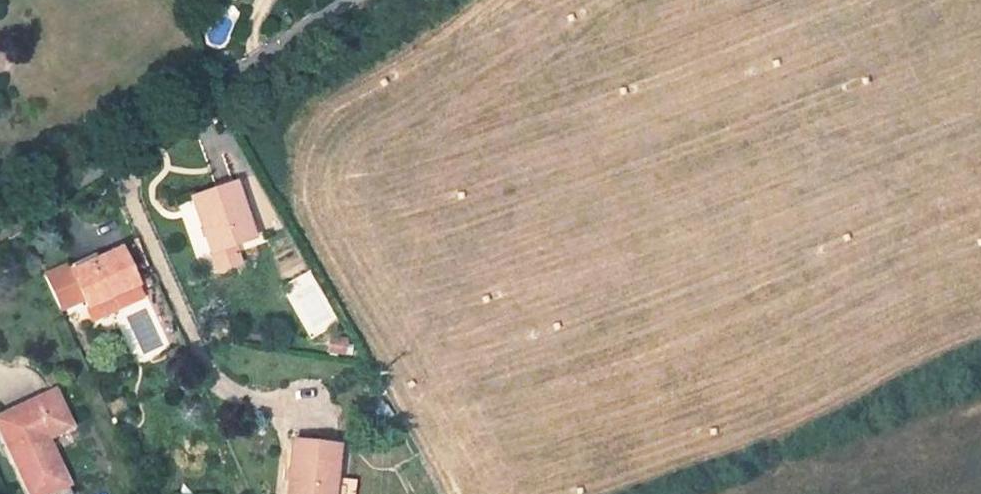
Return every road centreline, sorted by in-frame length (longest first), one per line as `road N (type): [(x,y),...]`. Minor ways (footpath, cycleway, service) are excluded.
road 1 (residential): [(360,0),(0,221)]

